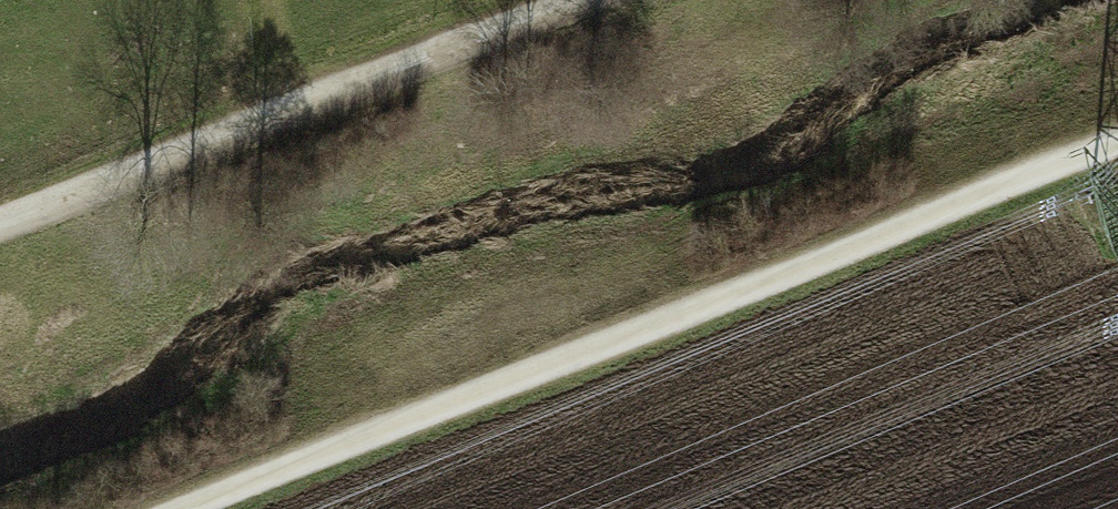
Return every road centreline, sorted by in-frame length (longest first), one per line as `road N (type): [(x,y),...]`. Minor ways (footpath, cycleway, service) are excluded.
road 1 (track): [(1117,138),(167,508)]
road 2 (track): [(0,225),(588,0)]

